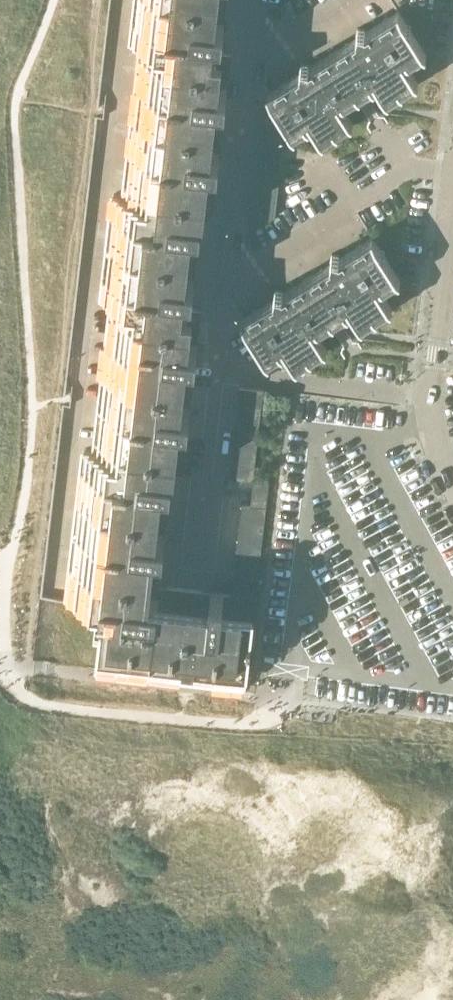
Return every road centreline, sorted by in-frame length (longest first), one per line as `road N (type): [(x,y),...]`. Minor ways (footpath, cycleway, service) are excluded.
road 1 (residential): [(452,473),(433,416),(452,254)]

